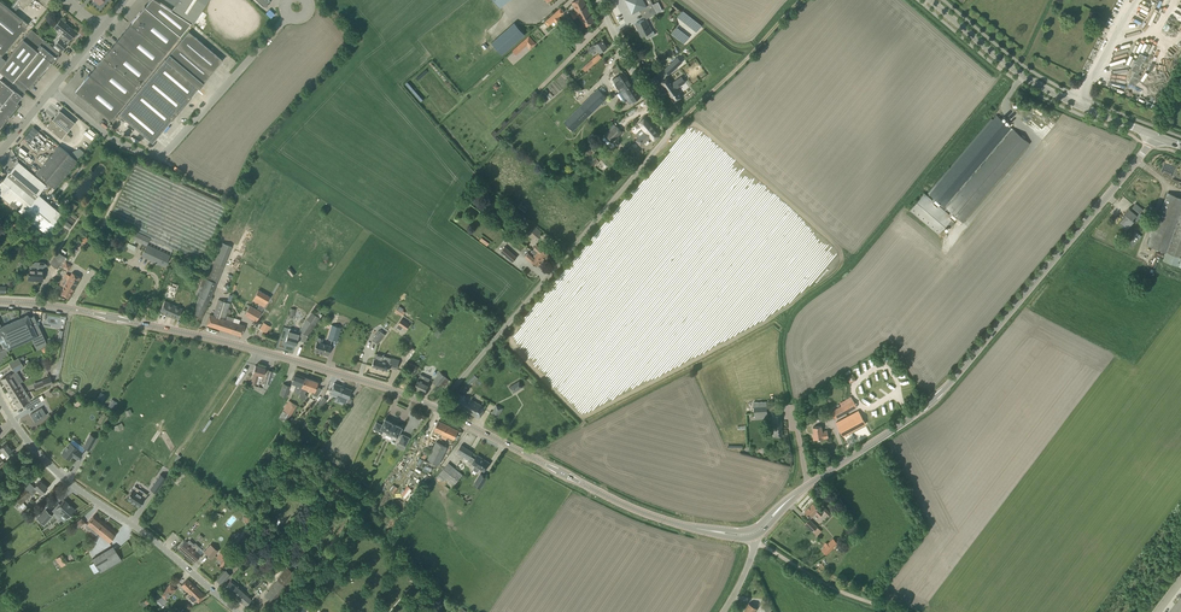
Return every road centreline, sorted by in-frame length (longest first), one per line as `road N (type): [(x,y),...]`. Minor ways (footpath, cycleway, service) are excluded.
road 1 (secondary): [(777,511),(932,402),(1156,136)]
road 2 (unclassified): [(435,407),(670,130),(598,0)]
road 3 (secondary): [(435,407),(242,345),(0,301)]
road 4 (unclassified): [(237,611),(38,453),(0,397)]
road 5 (unclassified): [(60,84),(120,135),(151,151),(169,149),(290,16)]
road 6 (secondary): [(712,530),(637,509),(435,407)]
road 7 (tertiary): [(1156,136),(1038,83),(930,0)]
road 8 (track): [(670,130),(801,0)]
road 9 (track): [(755,544),(817,582),(894,611)]

